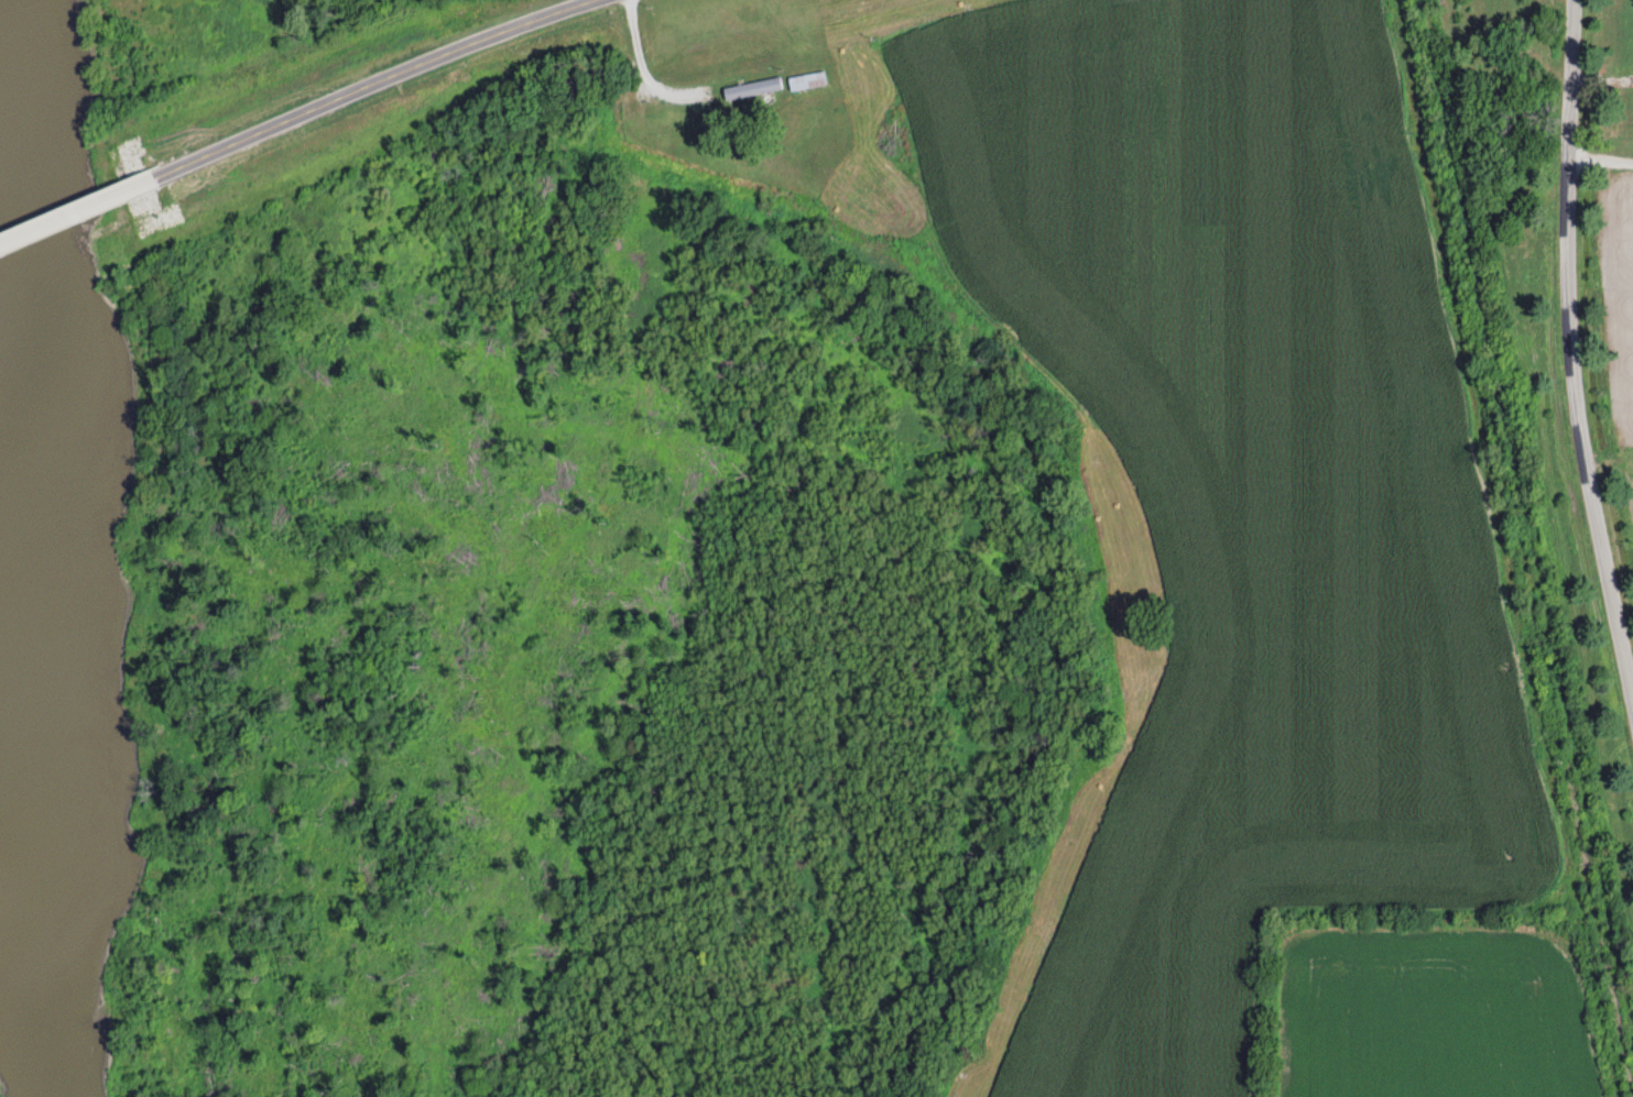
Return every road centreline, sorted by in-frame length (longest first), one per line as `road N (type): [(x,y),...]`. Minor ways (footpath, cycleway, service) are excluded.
road 1 (residential): [(1632,717),(1569,369),(1571,0)]
road 2 (secondary): [(155,176),(586,0)]
road 3 (secondary): [(0,244),(155,176)]

